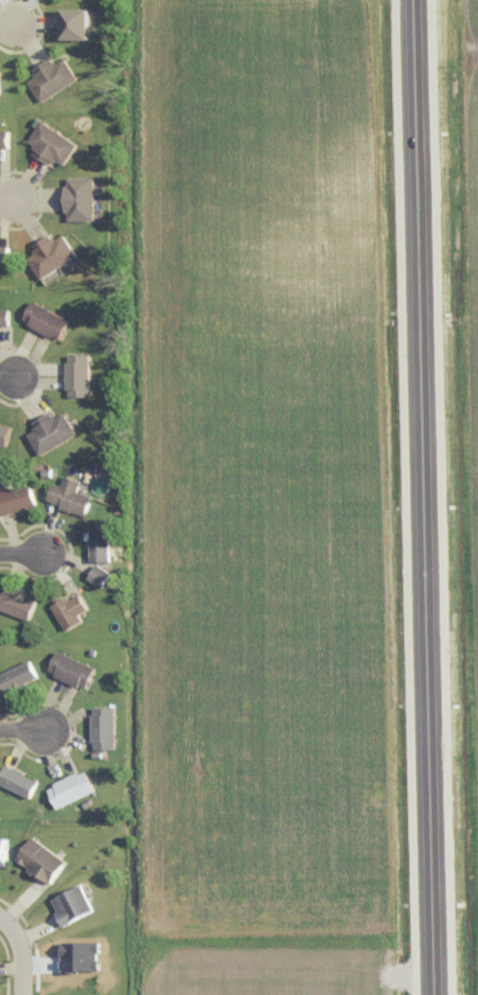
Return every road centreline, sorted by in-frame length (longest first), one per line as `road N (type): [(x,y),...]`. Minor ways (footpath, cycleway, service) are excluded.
road 1 (tertiary): [(434,994),(413,0)]

